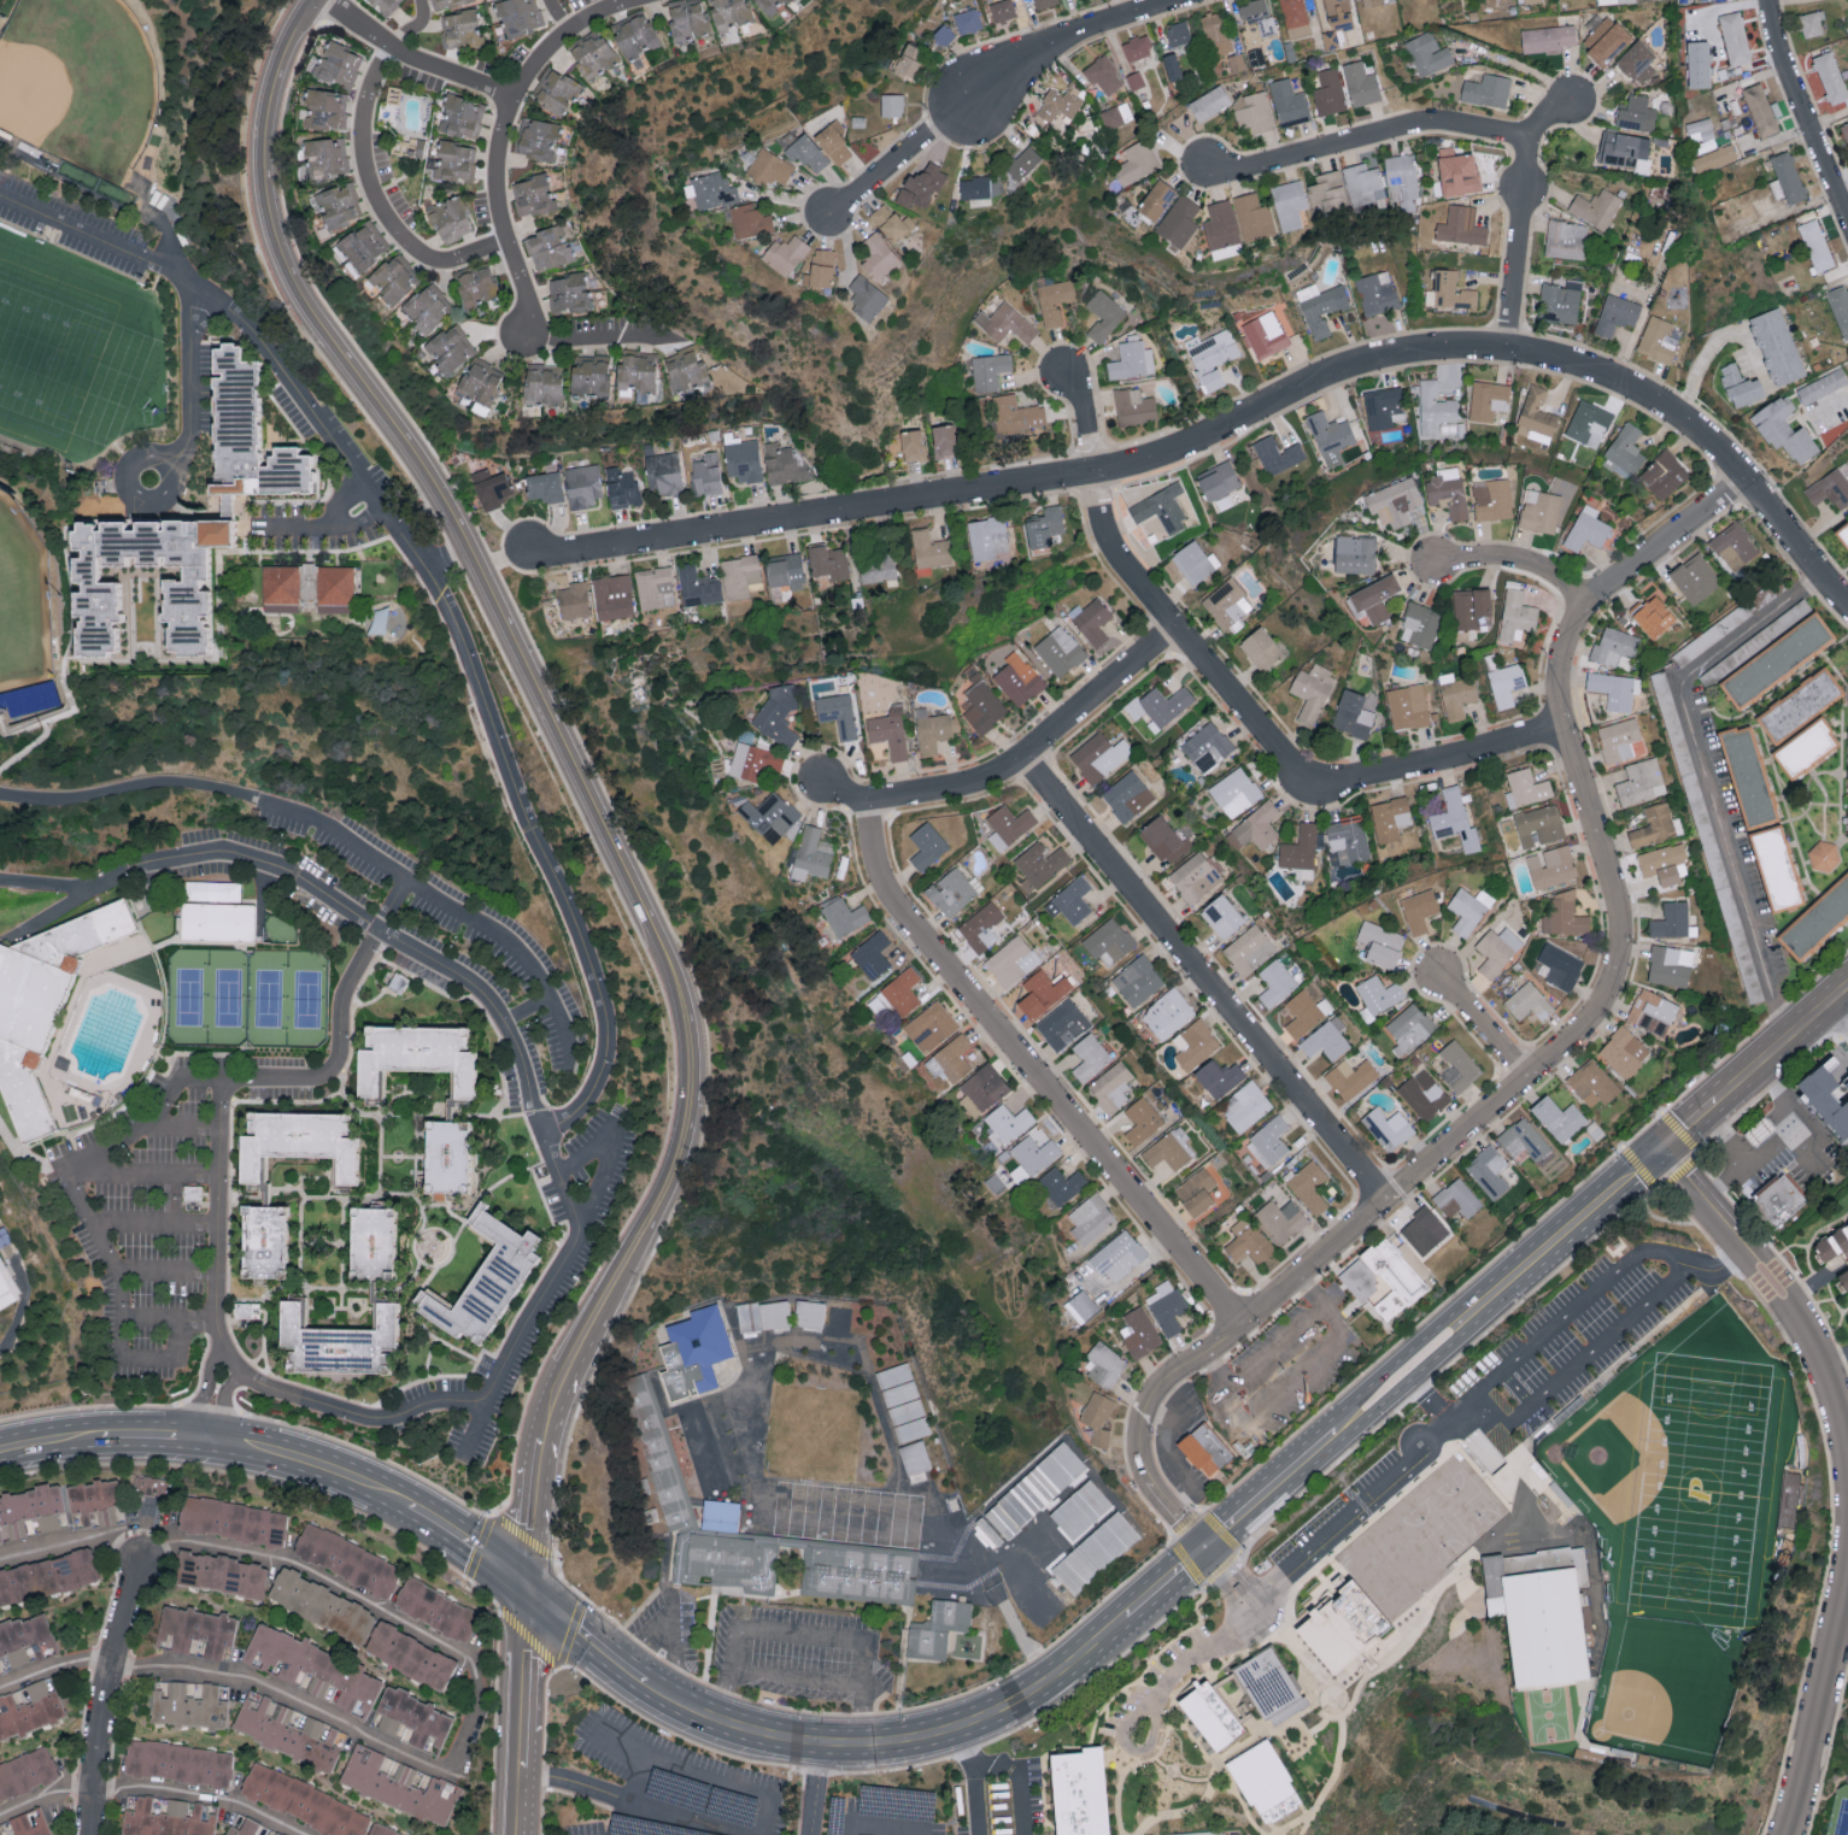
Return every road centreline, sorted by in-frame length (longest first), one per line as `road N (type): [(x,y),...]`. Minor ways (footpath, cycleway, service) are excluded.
road 1 (residential): [(530,548),(803,524),(1098,477),(1228,431),(1362,365),(1435,351),(1508,352),(1580,366),(1666,402),(1703,430),(1847,604)]
road 2 (residential): [(223,1089),(215,1321),(228,1360),(259,1386),(385,1421),(426,1402),(485,1398),(579,1235),(508,1025),(430,958),(295,875),(222,852),(131,866)]
road 3 (residential): [(1175,1512),(1140,1460),(1146,1404),(1167,1376),(1532,1080),(1607,1007),(1621,960),(1619,902),(1561,699),(1561,674),(1573,629),(1592,605),(1747,481)]
road 4 (residential): [(685,1133),(682,1012),(663,937),(435,488),(401,430),(291,290),(263,223),(257,137),(277,55),(310,0)]
road 5 (residential): [(0,196),(148,259),(229,311),(428,566),(561,889),(602,1018),(602,1068),(579,1107),(542,1134)]
road 6 (residential): [(1570,729),(1366,782),(1313,781),(1293,767),(1114,548),(1103,528),(1085,393),(1066,370)]
road 7 (residential): [(868,802),(872,852),(891,893),(1242,1323)]
road 8 (residential): [(1384,1199),(1026,763)]
road 9 (secondary): [(644,1686),(691,1712),(773,1737),(853,1747),(896,1742),(1026,1696),(1126,1617)]
road 10 (residential): [(0,1562),(96,1540),(145,1559),(205,1542),(295,1559),(486,1665)]
road 11 (residential): [(523,1581),(551,1410),(669,1180),(685,1133)]
road 12 (residential): [(814,223),(1049,51),(1193,0)]
road 13 (secondary): [(1337,1431),(1655,1153)]
road 14 (residential): [(825,784),(860,802),(973,788),(1026,763),(1179,629)]
road 15 (residential): [(634,0),(561,36),(511,102),(494,172),(503,245),(533,327)]
road 16 (residential): [(107,1660),(192,1665),(269,1684),(448,1768)]
road 17 (residential): [(1209,180),(1416,127),(1532,141)]
road 18 (residential): [(0,1812),(64,1784),(195,1788),(307,1834)]
road 19 (residential): [(388,51),(372,82),(363,139),(376,207),(433,269),(503,245)]
road 20 (residential): [(223,1089),(321,1078),(332,1066),(346,978),(406,884)]
road 21 (residential): [(145,1559),(107,1660),(95,1834)]
road 22 (residential): [(1847,1431),(1818,1346),(1793,1304),(1702,1204)]
road 23 (residential): [(1508,352),(1532,141),(1577,104)]
road 24 (residential): [(1791,1834),(1847,1583)]
road 25 (residential): [(520,1834),(529,1687),(523,1581)]
road 26 (residential): [(1767,0),(1776,42),(1847,217)]
road 27 (residential): [(329,0),(388,51),(511,102)]
road 28 (secondary): [(217,1442),(293,1457),(407,1506)]
road 29 (residential): [(199,293),(189,433),(182,452),(152,478)]
road 30 (secondary): [(1202,1549),(1337,1431)]
road 31 (secondary): [(1717,1100),(1847,987)]
road 32 (residential): [(1436,558),(1521,563),(1592,605)]
road 33 (secondary): [(523,1581),(644,1686)]
road 34 (residential): [(1532,1080),(1441,976)]
road 35 (secondary): [(407,1506),(523,1581)]

